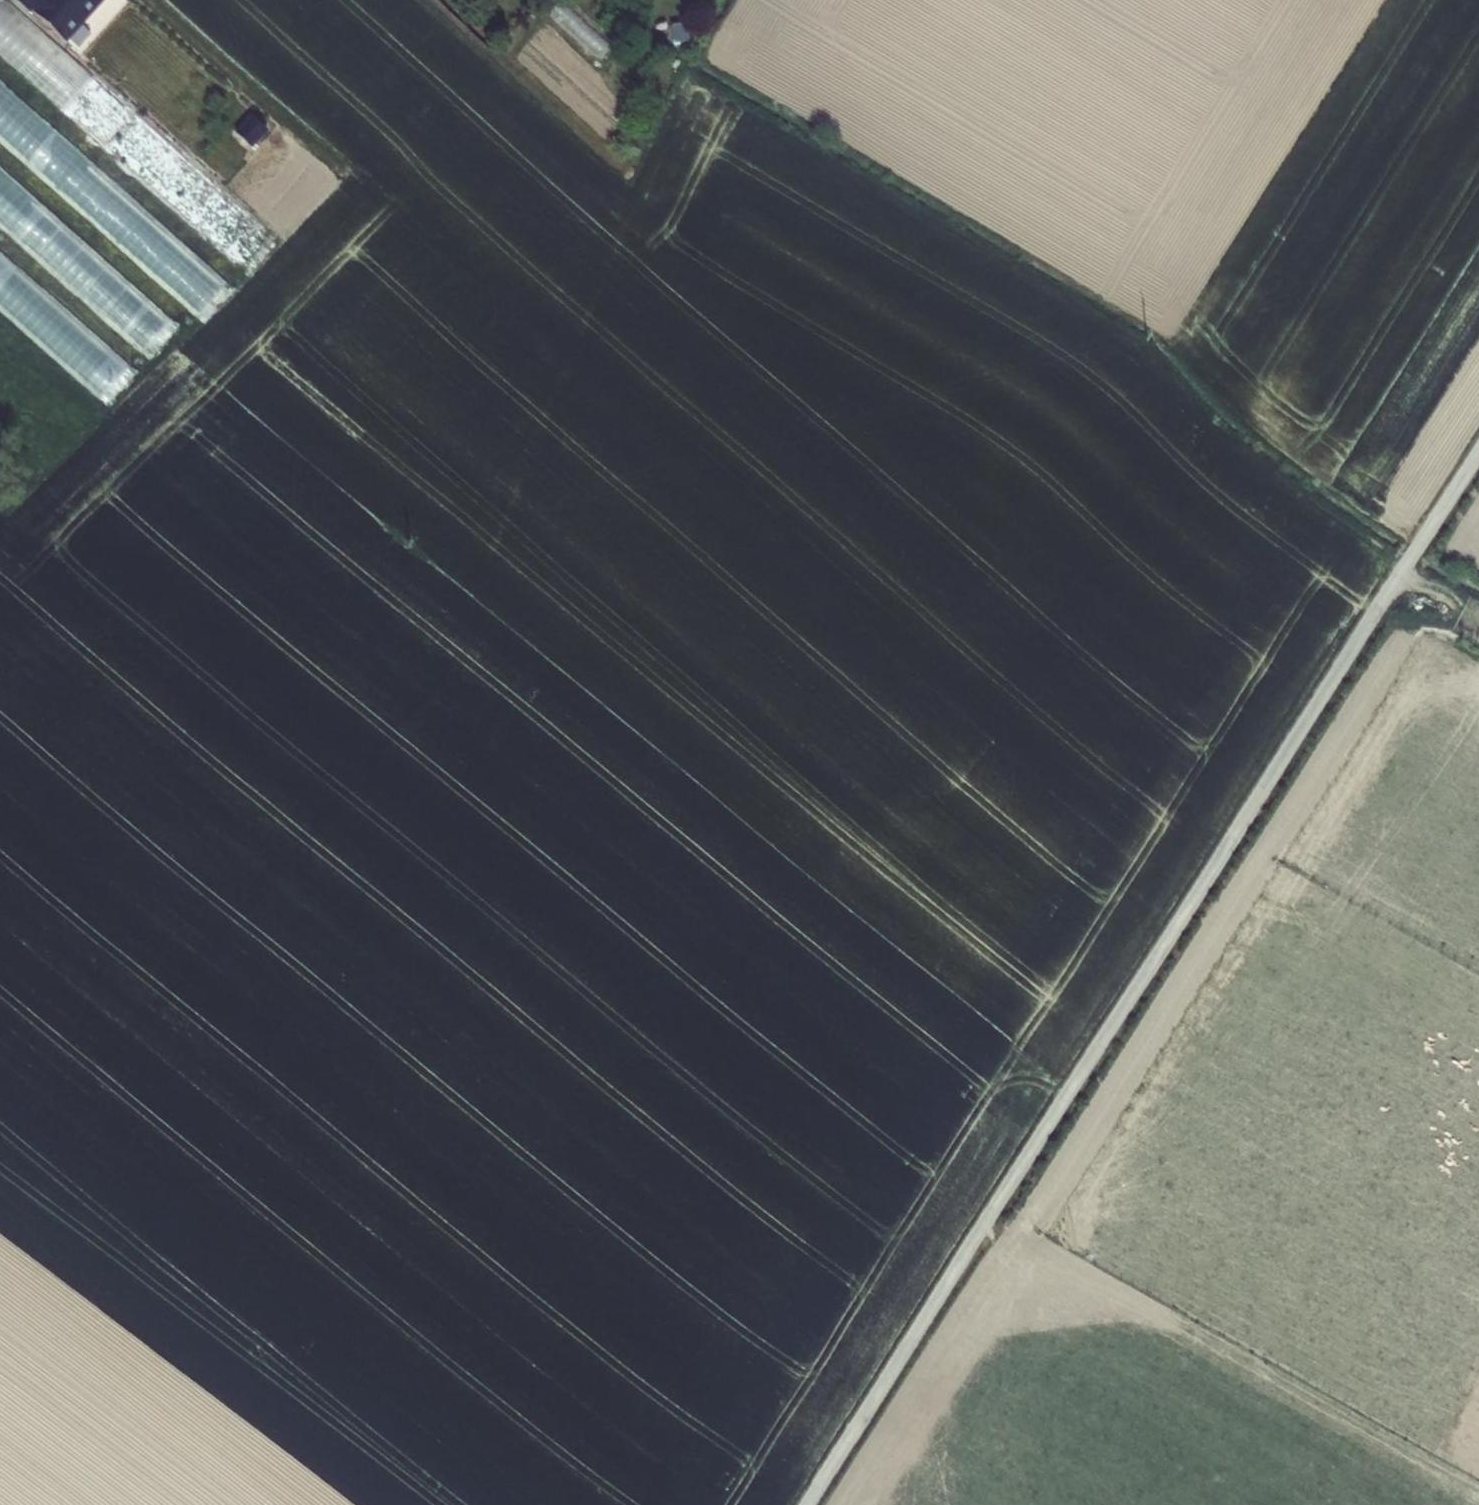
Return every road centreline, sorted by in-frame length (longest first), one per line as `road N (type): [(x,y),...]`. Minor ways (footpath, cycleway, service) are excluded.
road 1 (track): [(814,1504),(1478,461)]

